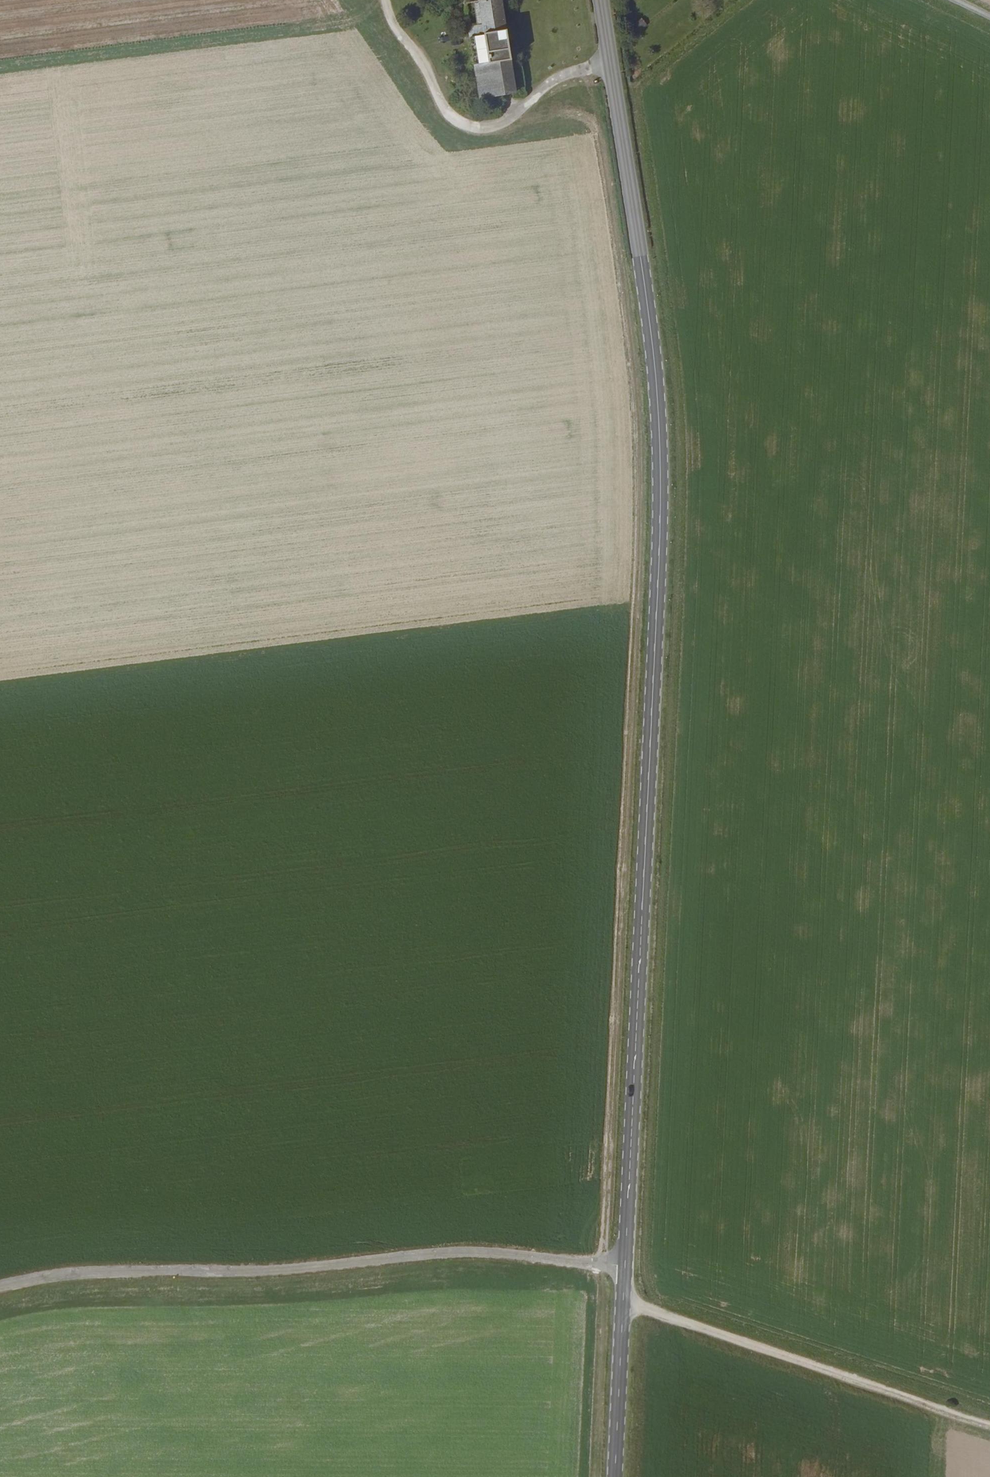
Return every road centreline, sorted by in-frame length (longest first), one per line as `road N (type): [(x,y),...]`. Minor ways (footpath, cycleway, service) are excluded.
road 1 (primary): [(614,1476),(661,502),(647,304),(601,0)]
road 2 (track): [(625,1266),(460,1254),(194,1273),(97,1272),(0,1288)]
road 3 (track): [(989,1425),(622,1303)]

